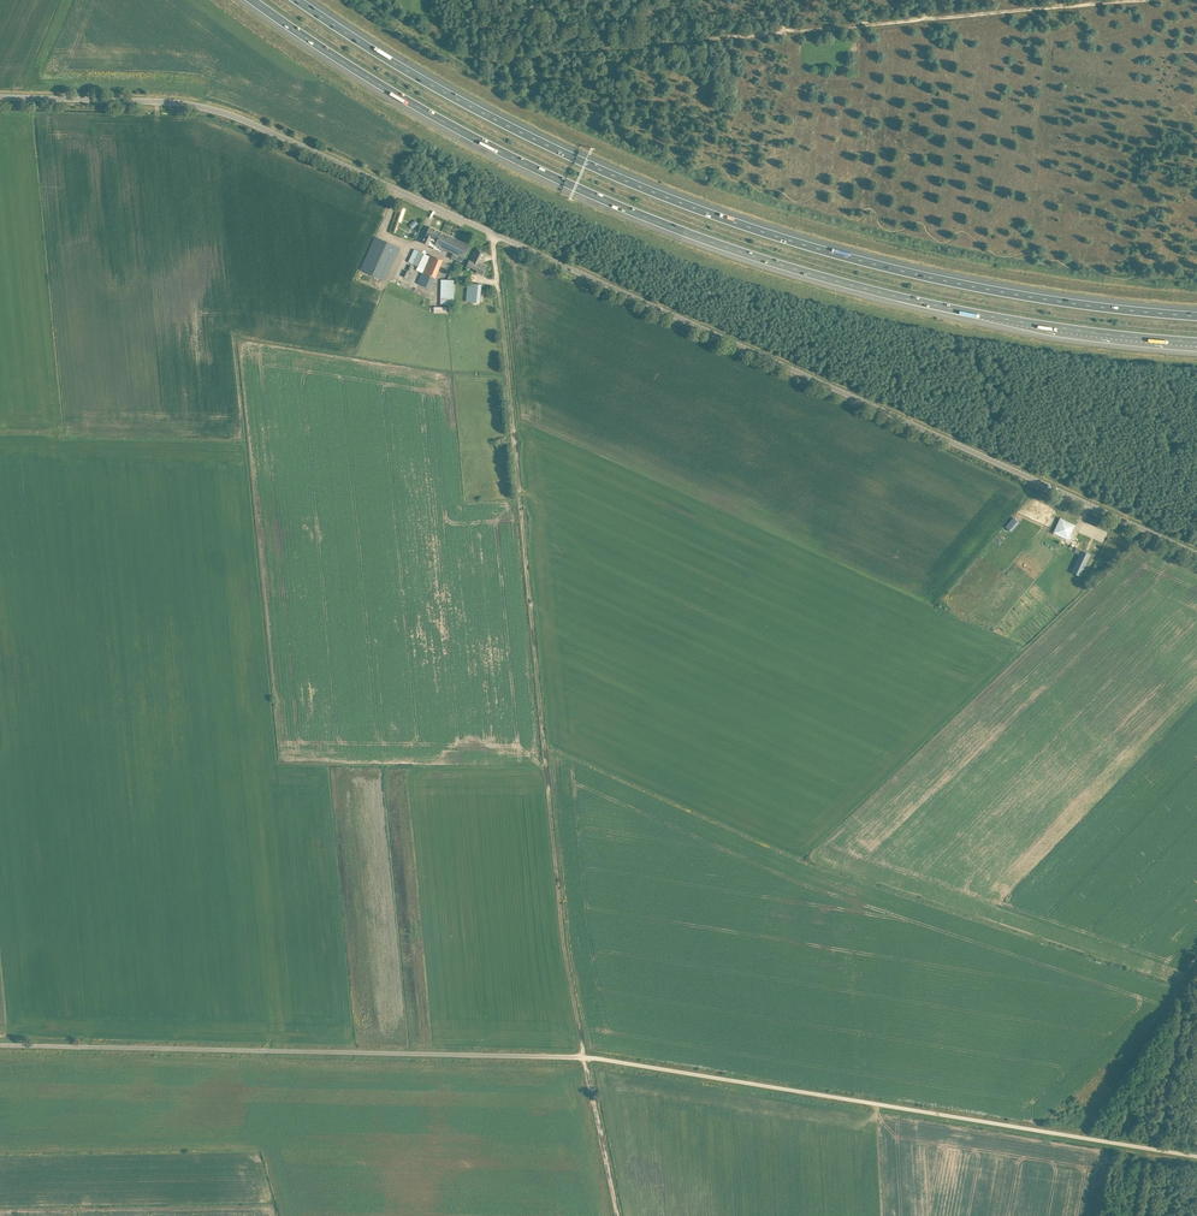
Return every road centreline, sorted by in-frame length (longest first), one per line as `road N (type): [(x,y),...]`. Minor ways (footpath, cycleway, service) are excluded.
road 1 (tertiary): [(1196,554),(243,120),(180,104),(0,97)]
road 2 (unclassified): [(1196,1156),(596,1058),(0,1045)]
road 3 (motorway): [(253,0),(487,145),(709,243),(976,314),(1196,342)]
road 4 (motorway): [(1196,315),(964,284),(719,216),(499,122),(296,0)]
road 5 (track): [(585,1057),(561,922),(493,233)]
road 6 (track): [(1147,0),(484,60)]
road 7 (track): [(585,1057),(618,1215)]

